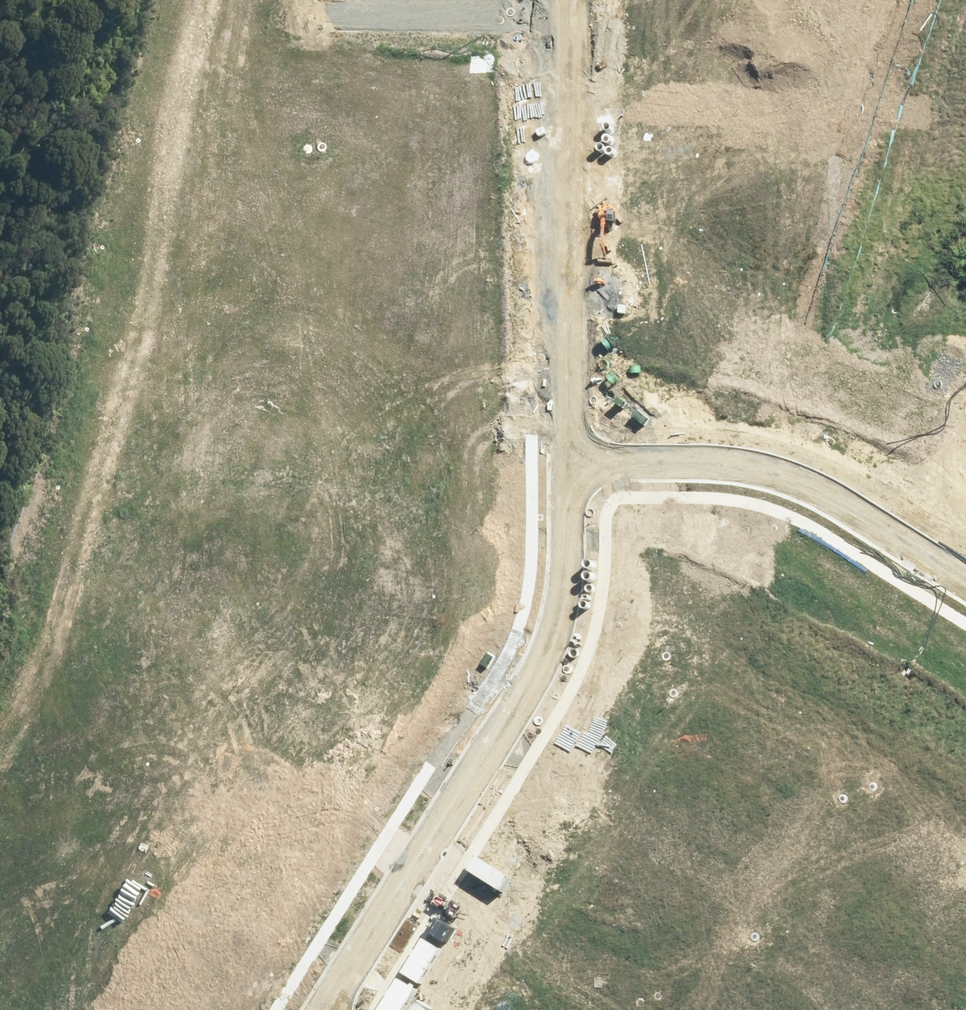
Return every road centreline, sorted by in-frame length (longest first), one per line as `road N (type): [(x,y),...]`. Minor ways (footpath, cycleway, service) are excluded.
road 1 (unknown): [(323,1009),(553,626),(570,549),(560,0)]
road 2 (unknown): [(566,463),(704,469),(816,487),(965,583)]
road 3 (unknown): [(565,318),(256,323)]
road 4 (unknown): [(258,204),(253,453)]
road 5 (unknown): [(119,1009),(0,937)]

